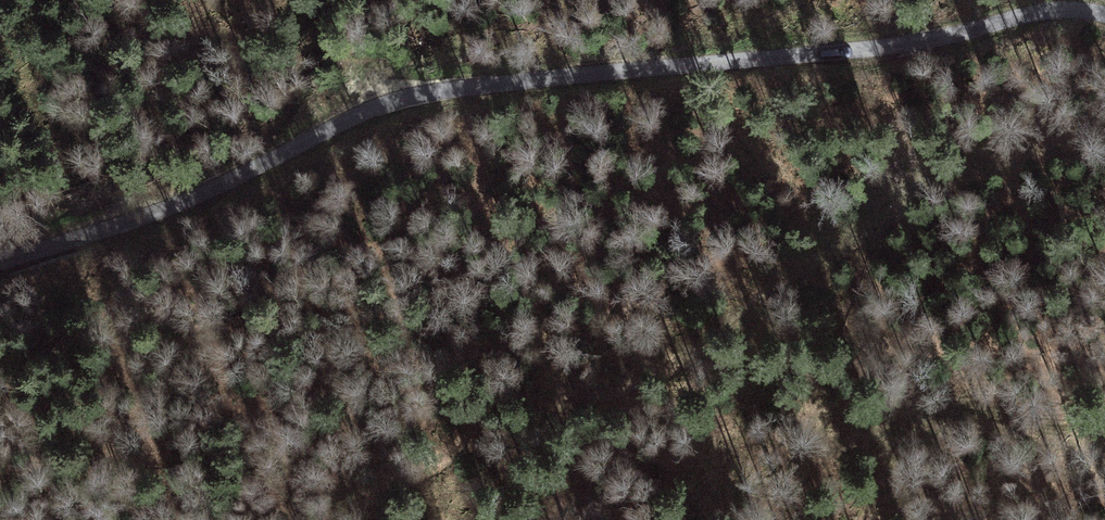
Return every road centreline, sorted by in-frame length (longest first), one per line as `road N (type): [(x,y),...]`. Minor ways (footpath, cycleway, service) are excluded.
road 1 (unclassified): [(1104,18),(1022,19),(904,47),(431,95),(360,116),(161,214),(0,266)]
road 2 (track): [(1104,130),(917,193),(665,363),(454,450),(335,519)]

